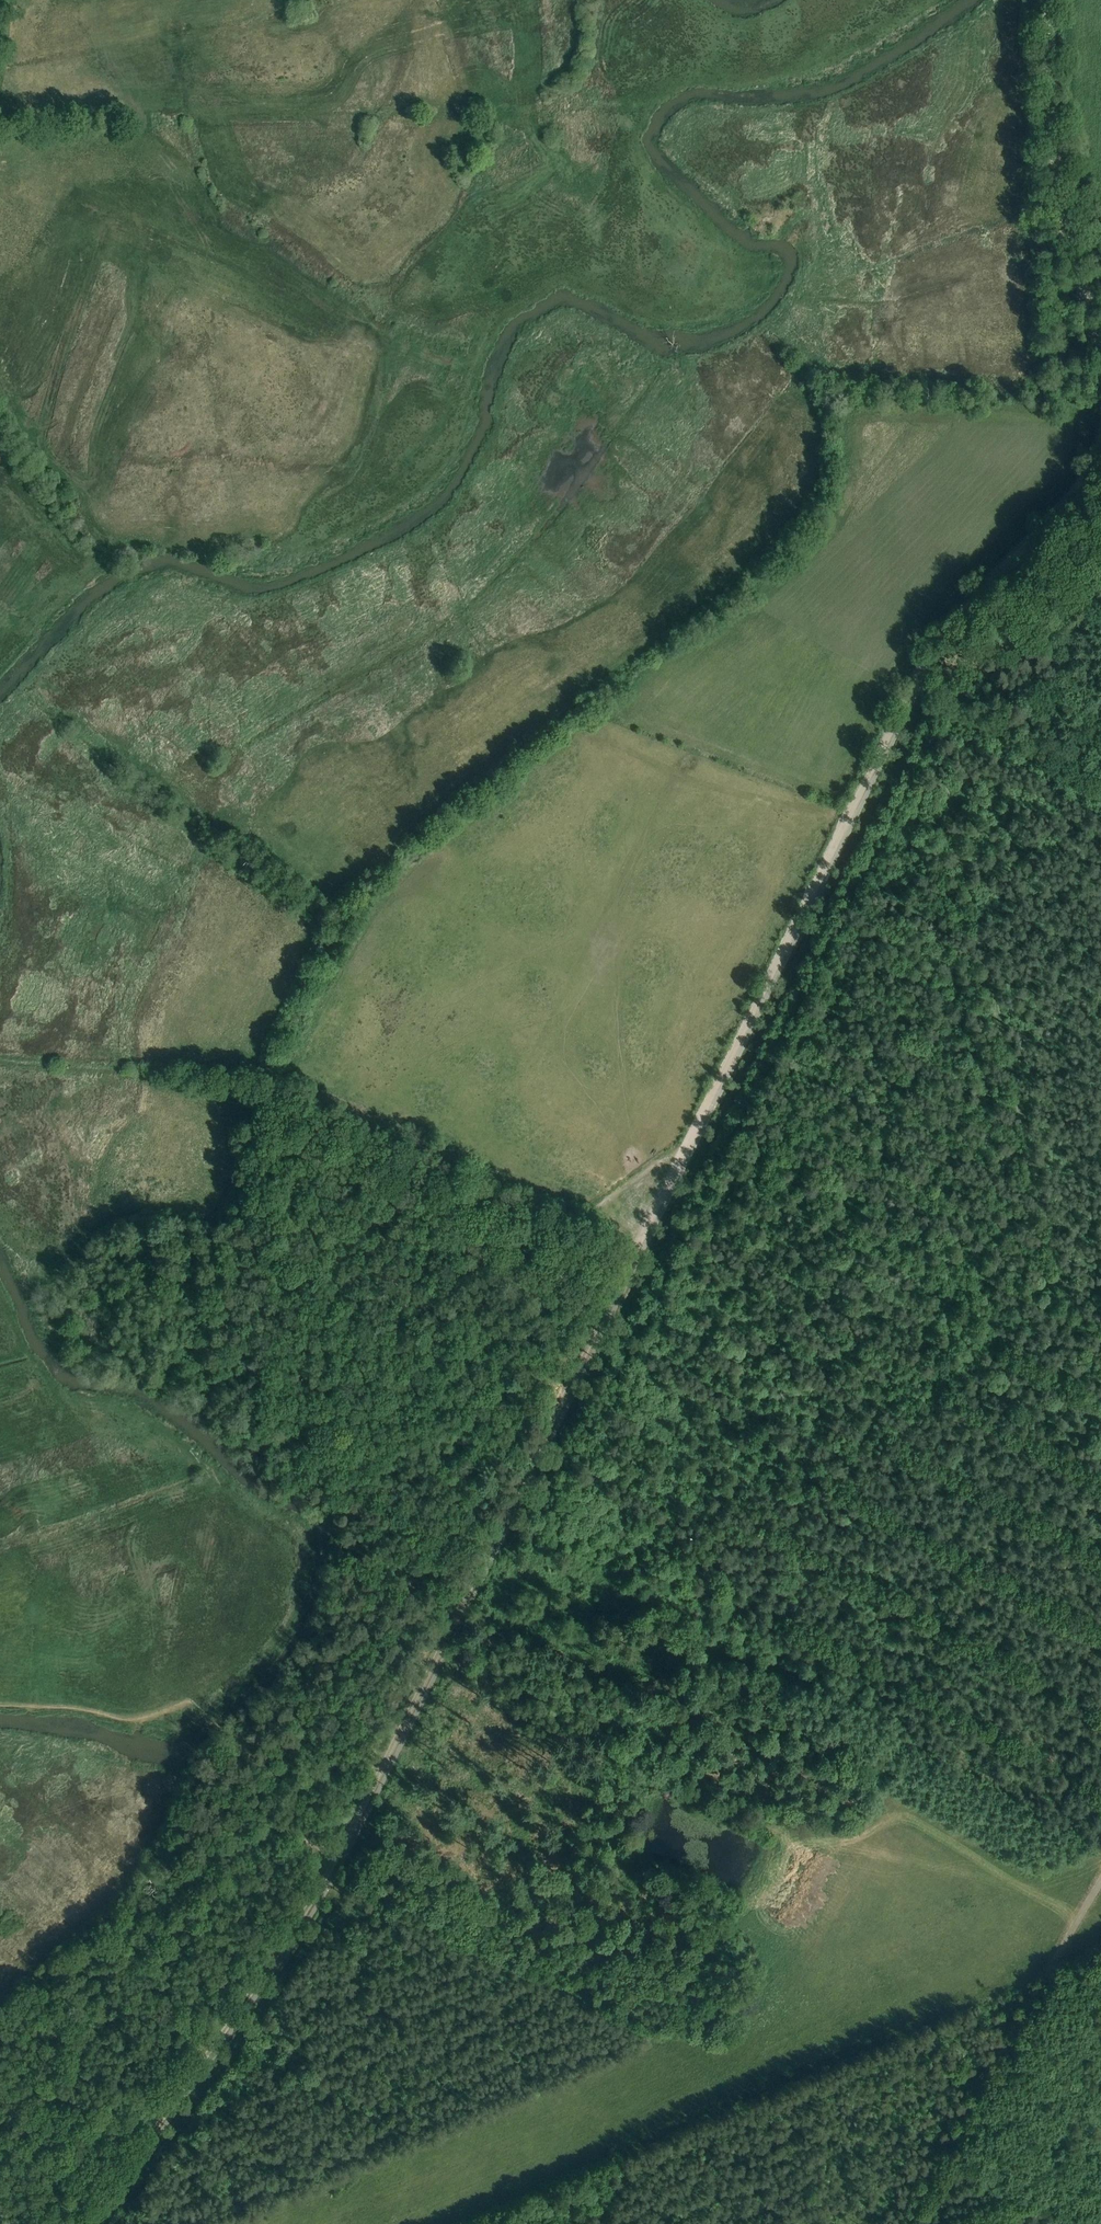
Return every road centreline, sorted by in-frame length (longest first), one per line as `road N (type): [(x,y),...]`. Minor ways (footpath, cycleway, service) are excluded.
road 1 (track): [(88,2223),(188,2087),(336,1857),(922,670),(951,626),(1082,484),(1100,438)]
road 2 (track): [(1100,1881),(903,2223)]
road 3 (track): [(1100,351),(1055,198),(1045,0)]
road 4 (track): [(910,693),(1100,798)]

